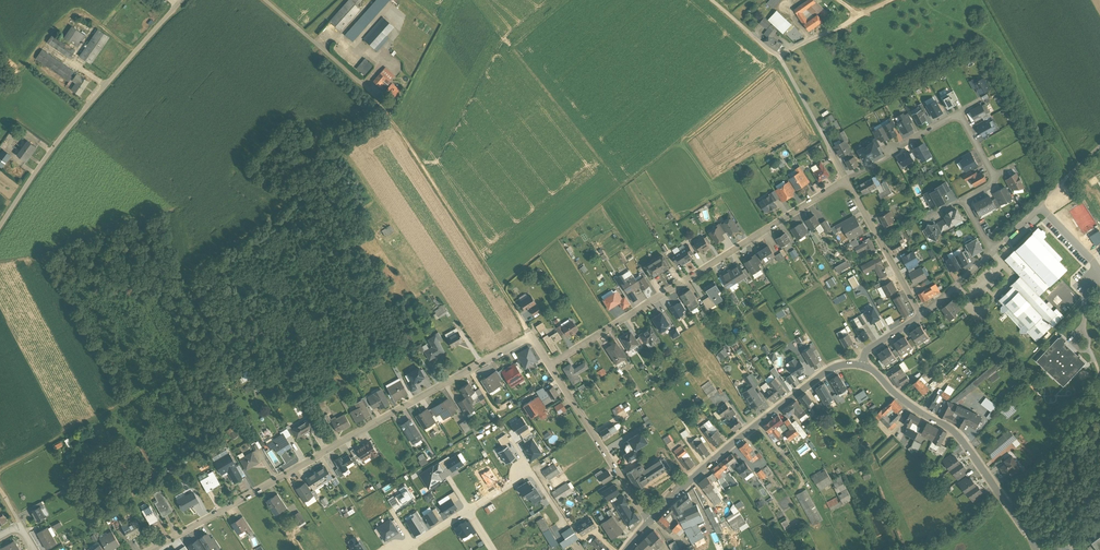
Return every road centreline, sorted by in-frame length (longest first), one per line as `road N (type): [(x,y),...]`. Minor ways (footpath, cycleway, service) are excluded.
road 1 (residential): [(153,549),(534,341)]
road 2 (track): [(500,287),(780,56)]
road 3 (residential): [(552,371),(846,180)]
road 4 (unclassified): [(182,0),(67,129),(0,225)]
road 5 (residential): [(650,522),(729,447),(832,369),(862,364)]
road 6 (residential): [(862,364),(956,434),(1038,549)]
road 7 (residential): [(846,180),(958,113),(994,176),(964,199)]
road 8 (track): [(0,481),(195,366)]
road 9 (track): [(961,0),(970,24),(1008,67),(1065,180)]
road 10 (track): [(500,287),(389,117)]
road 11 (residential): [(650,522),(552,371)]
road 12 (unclassified): [(389,117),(265,0)]
road 13 (residential): [(922,318),(846,180)]

